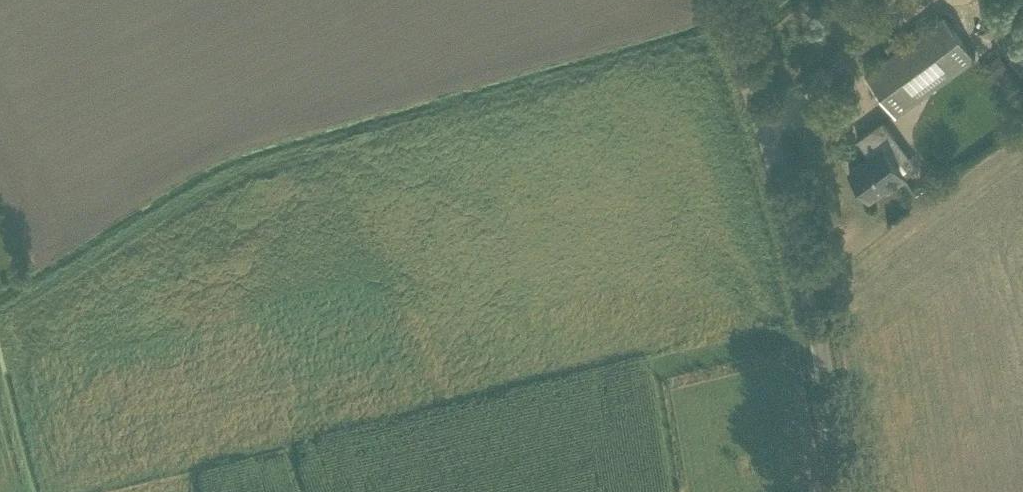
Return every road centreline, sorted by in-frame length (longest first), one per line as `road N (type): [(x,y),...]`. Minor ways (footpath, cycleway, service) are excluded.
road 1 (unclassified): [(830,491),(778,170),(718,0)]

